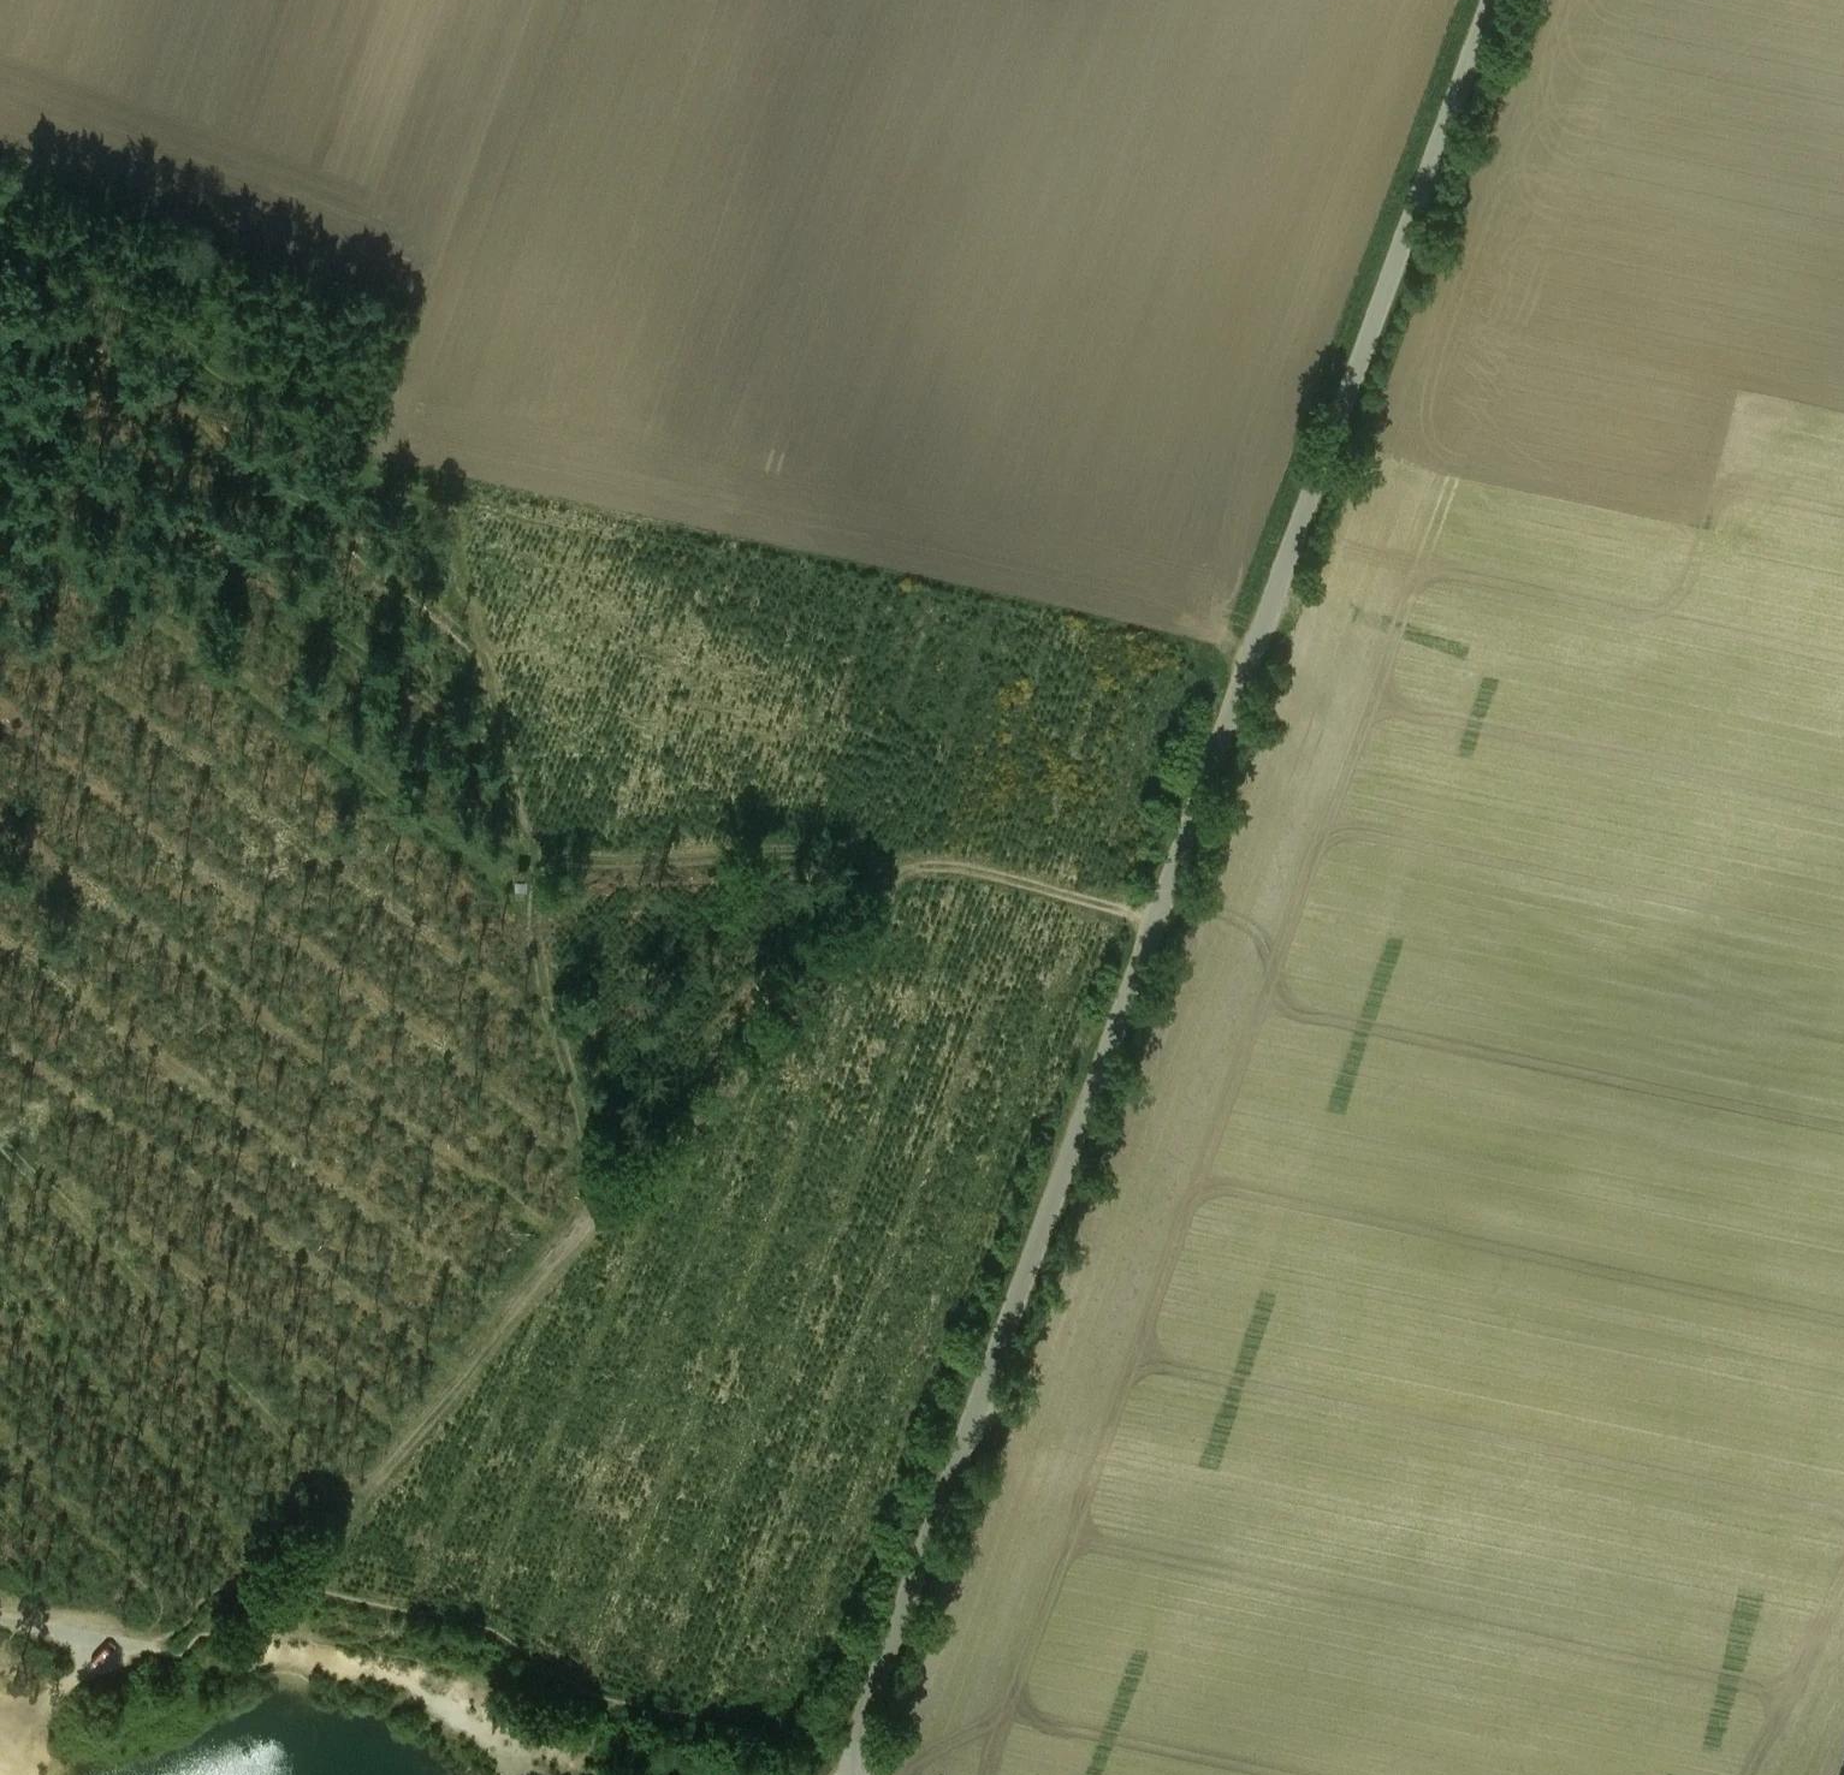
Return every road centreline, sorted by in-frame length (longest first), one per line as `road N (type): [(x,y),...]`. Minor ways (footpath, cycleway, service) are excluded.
road 1 (unclassified): [(846,1774),(852,1733),(1142,928),(1487,0)]
road 2 (track): [(1142,928),(991,879),(927,872),(883,891),(716,1103),(531,1261),(480,1339),(397,1438),(270,1569),(213,1595),(146,1646)]
road 3 (track): [(0,1616),(146,1646)]

